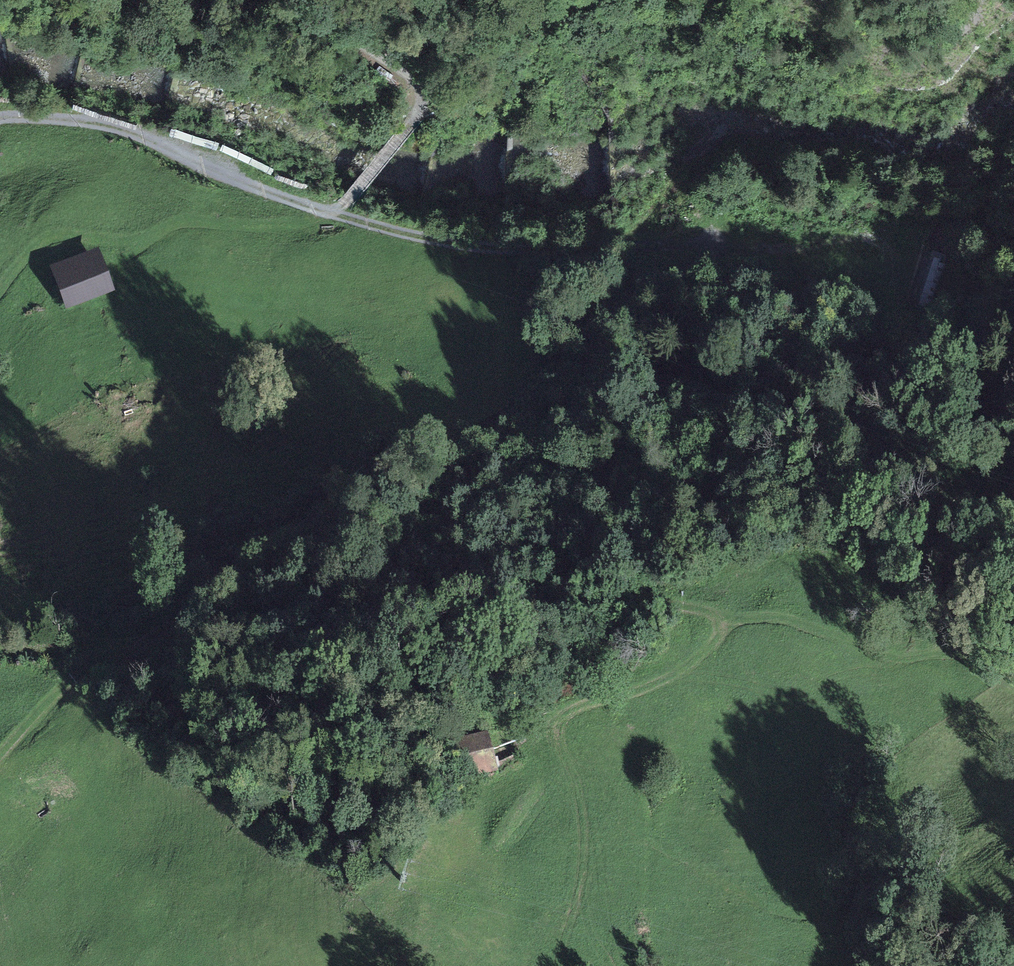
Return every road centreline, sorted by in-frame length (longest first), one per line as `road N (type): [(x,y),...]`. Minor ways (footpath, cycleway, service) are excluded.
road 1 (track): [(335,213),(445,245),(709,243),(712,258),(613,315),(517,411),(366,479),(136,649),(80,674),(0,758)]
road 2 (trunk): [(734,0),(741,190),(726,472),(661,760),(598,965)]
road 3 (track): [(136,649),(158,662),(364,595),(482,615),(643,603),(727,619),(786,619),(908,657),(932,649)]
road 4 (track): [(335,213),(302,224),(181,220),(134,241),(54,235),(28,251),(0,286)]
road 5 (track): [(727,619),(680,670),(569,709),(523,742)]

